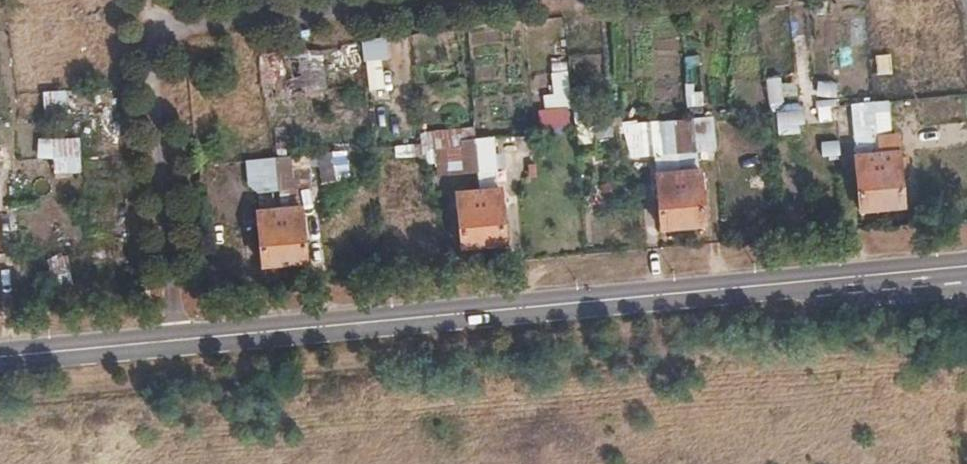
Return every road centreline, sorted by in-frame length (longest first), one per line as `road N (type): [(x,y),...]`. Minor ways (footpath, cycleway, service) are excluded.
road 1 (unclassified): [(176,341),(966,265)]
road 2 (unclassified): [(479,0),(188,27),(166,33),(150,50),(176,341)]
road 3 (unclassified): [(0,357),(176,341)]

